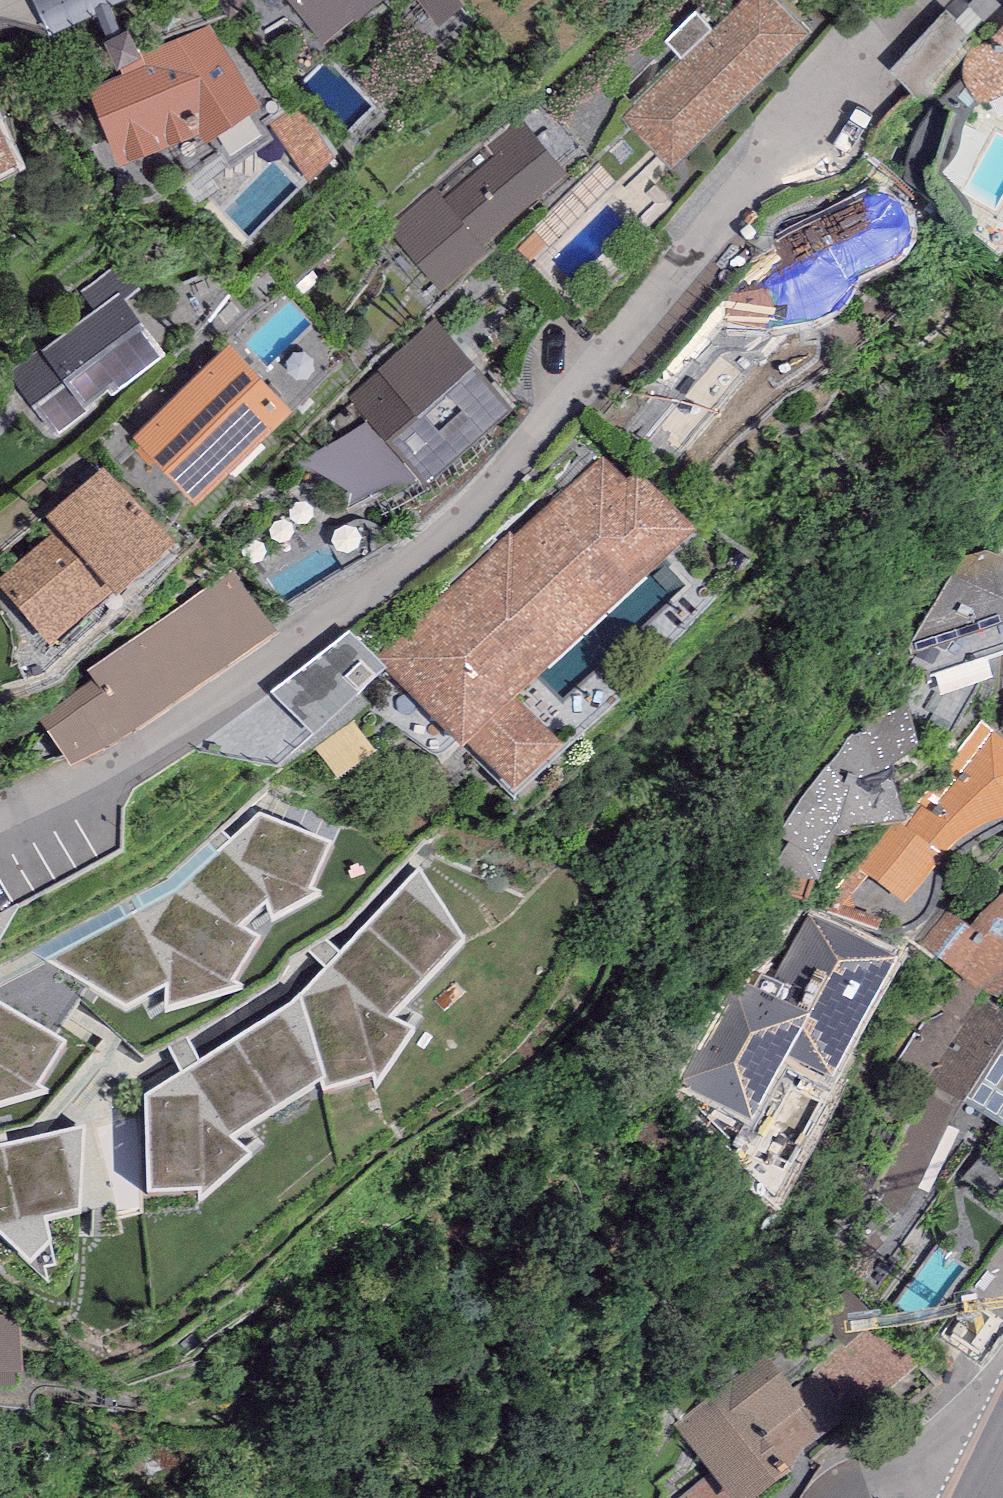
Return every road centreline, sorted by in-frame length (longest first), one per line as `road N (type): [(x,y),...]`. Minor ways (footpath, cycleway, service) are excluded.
road 1 (residential): [(0,828),(136,757),(396,567),(531,442),(852,60)]

